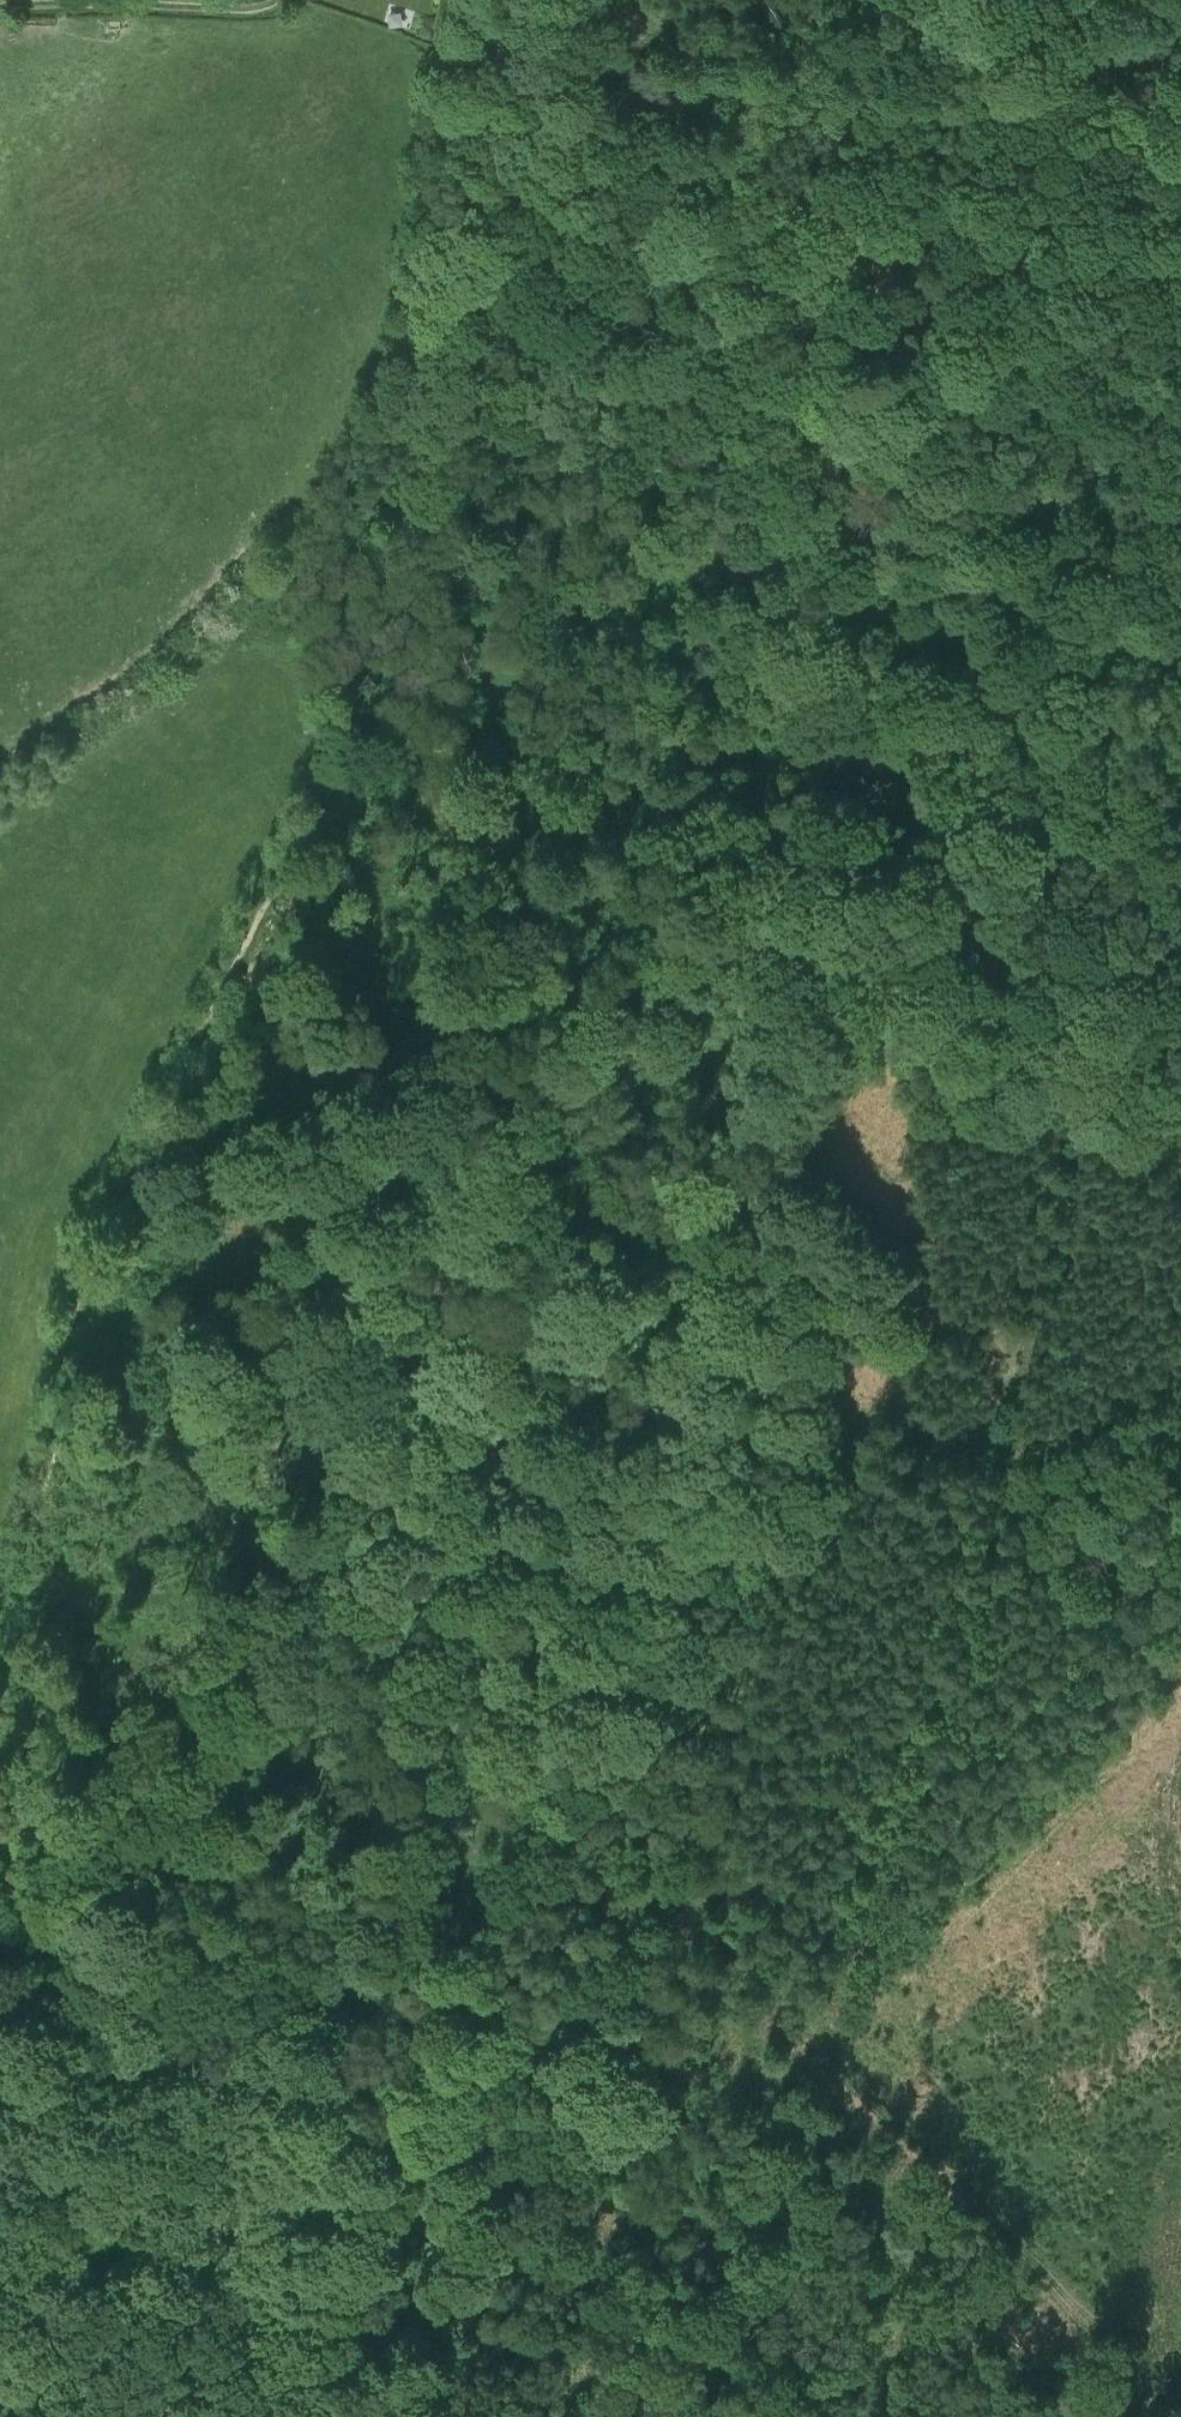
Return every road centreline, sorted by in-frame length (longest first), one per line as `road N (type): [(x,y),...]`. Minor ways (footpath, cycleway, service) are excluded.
road 1 (track): [(831,2054),(1173,2416)]
road 2 (track): [(64,0),(271,0)]

